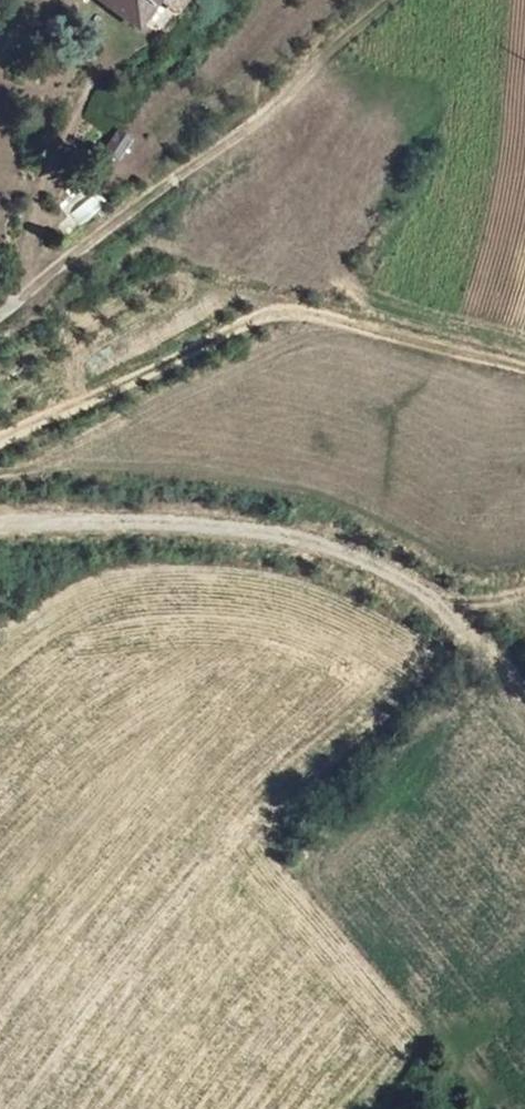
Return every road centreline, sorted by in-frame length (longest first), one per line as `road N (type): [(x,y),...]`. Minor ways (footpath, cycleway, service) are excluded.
road 1 (track): [(524,686),(446,612),(398,579),(246,529),(0,537)]

